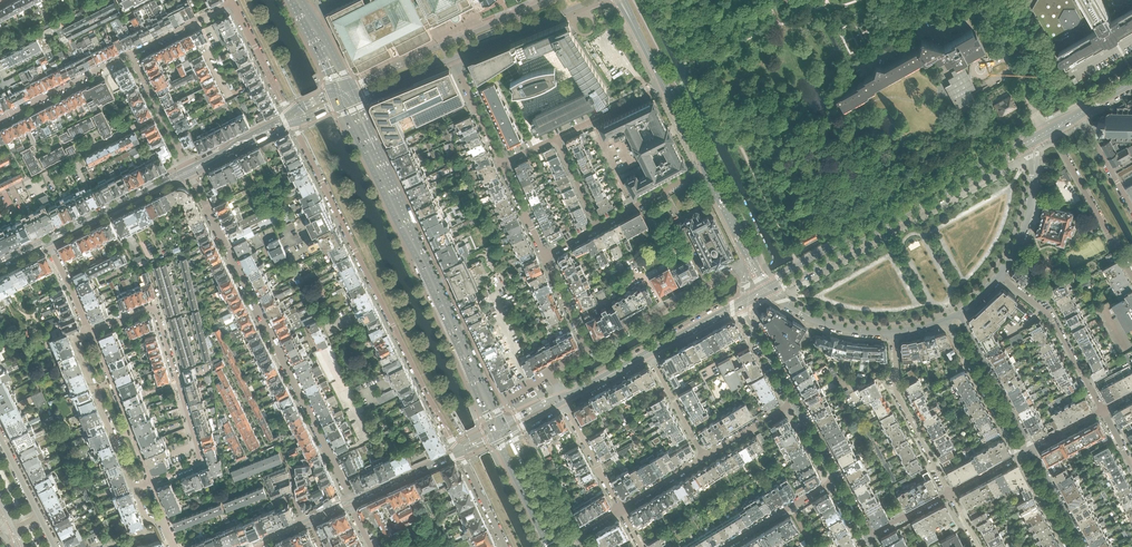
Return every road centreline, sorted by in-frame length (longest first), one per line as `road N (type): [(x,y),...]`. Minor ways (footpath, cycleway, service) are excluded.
road 1 (residential): [(291,119),(458,452)]
road 2 (residential): [(188,170),(351,501)]
road 3 (primary): [(340,103),(493,427)]
road 4 (tertiary): [(767,287),(784,286),(1035,139)]
road 5 (tertiary): [(1035,139),(767,287)]
road 6 (primary): [(503,423),(379,148)]
road 7 (residential): [(151,483),(200,459),(160,307),(89,331)]
road 8 (residential): [(553,0),(350,85)]
road 9 (residential): [(751,262),(587,350)]
road 10 (residential): [(89,331),(73,339),(134,490)]
road 11 (residential): [(1001,276),(1049,313),(1103,410)]
road 12 (residential): [(893,333),(900,397),(949,492)]
road 13 (residential): [(1051,130),(1131,275)]
road 14 (residential): [(151,483),(89,331)]
road 15 (residential): [(947,320),(1020,455)]
road 16 (residential): [(1032,448),(959,314)]
road 17 (residential): [(454,59),(593,0)]
road 18 (residential): [(130,53),(0,119)]
road 19 (residential): [(1001,276),(1032,204),(1035,139)]
road 20 (residential): [(767,287),(819,322),(893,333)]
road 21 (residential): [(291,119),(232,2)]
road 22 (residential): [(724,546),(836,479)]
road 23 (primary): [(564,546),(508,431)]
road 24 (residential): [(598,228),(705,168)]
road 25 (residential): [(563,401),(621,508)]
road 26 (primary): [(497,436),(549,546)]
road 27 (residential): [(557,139),(666,88)]

